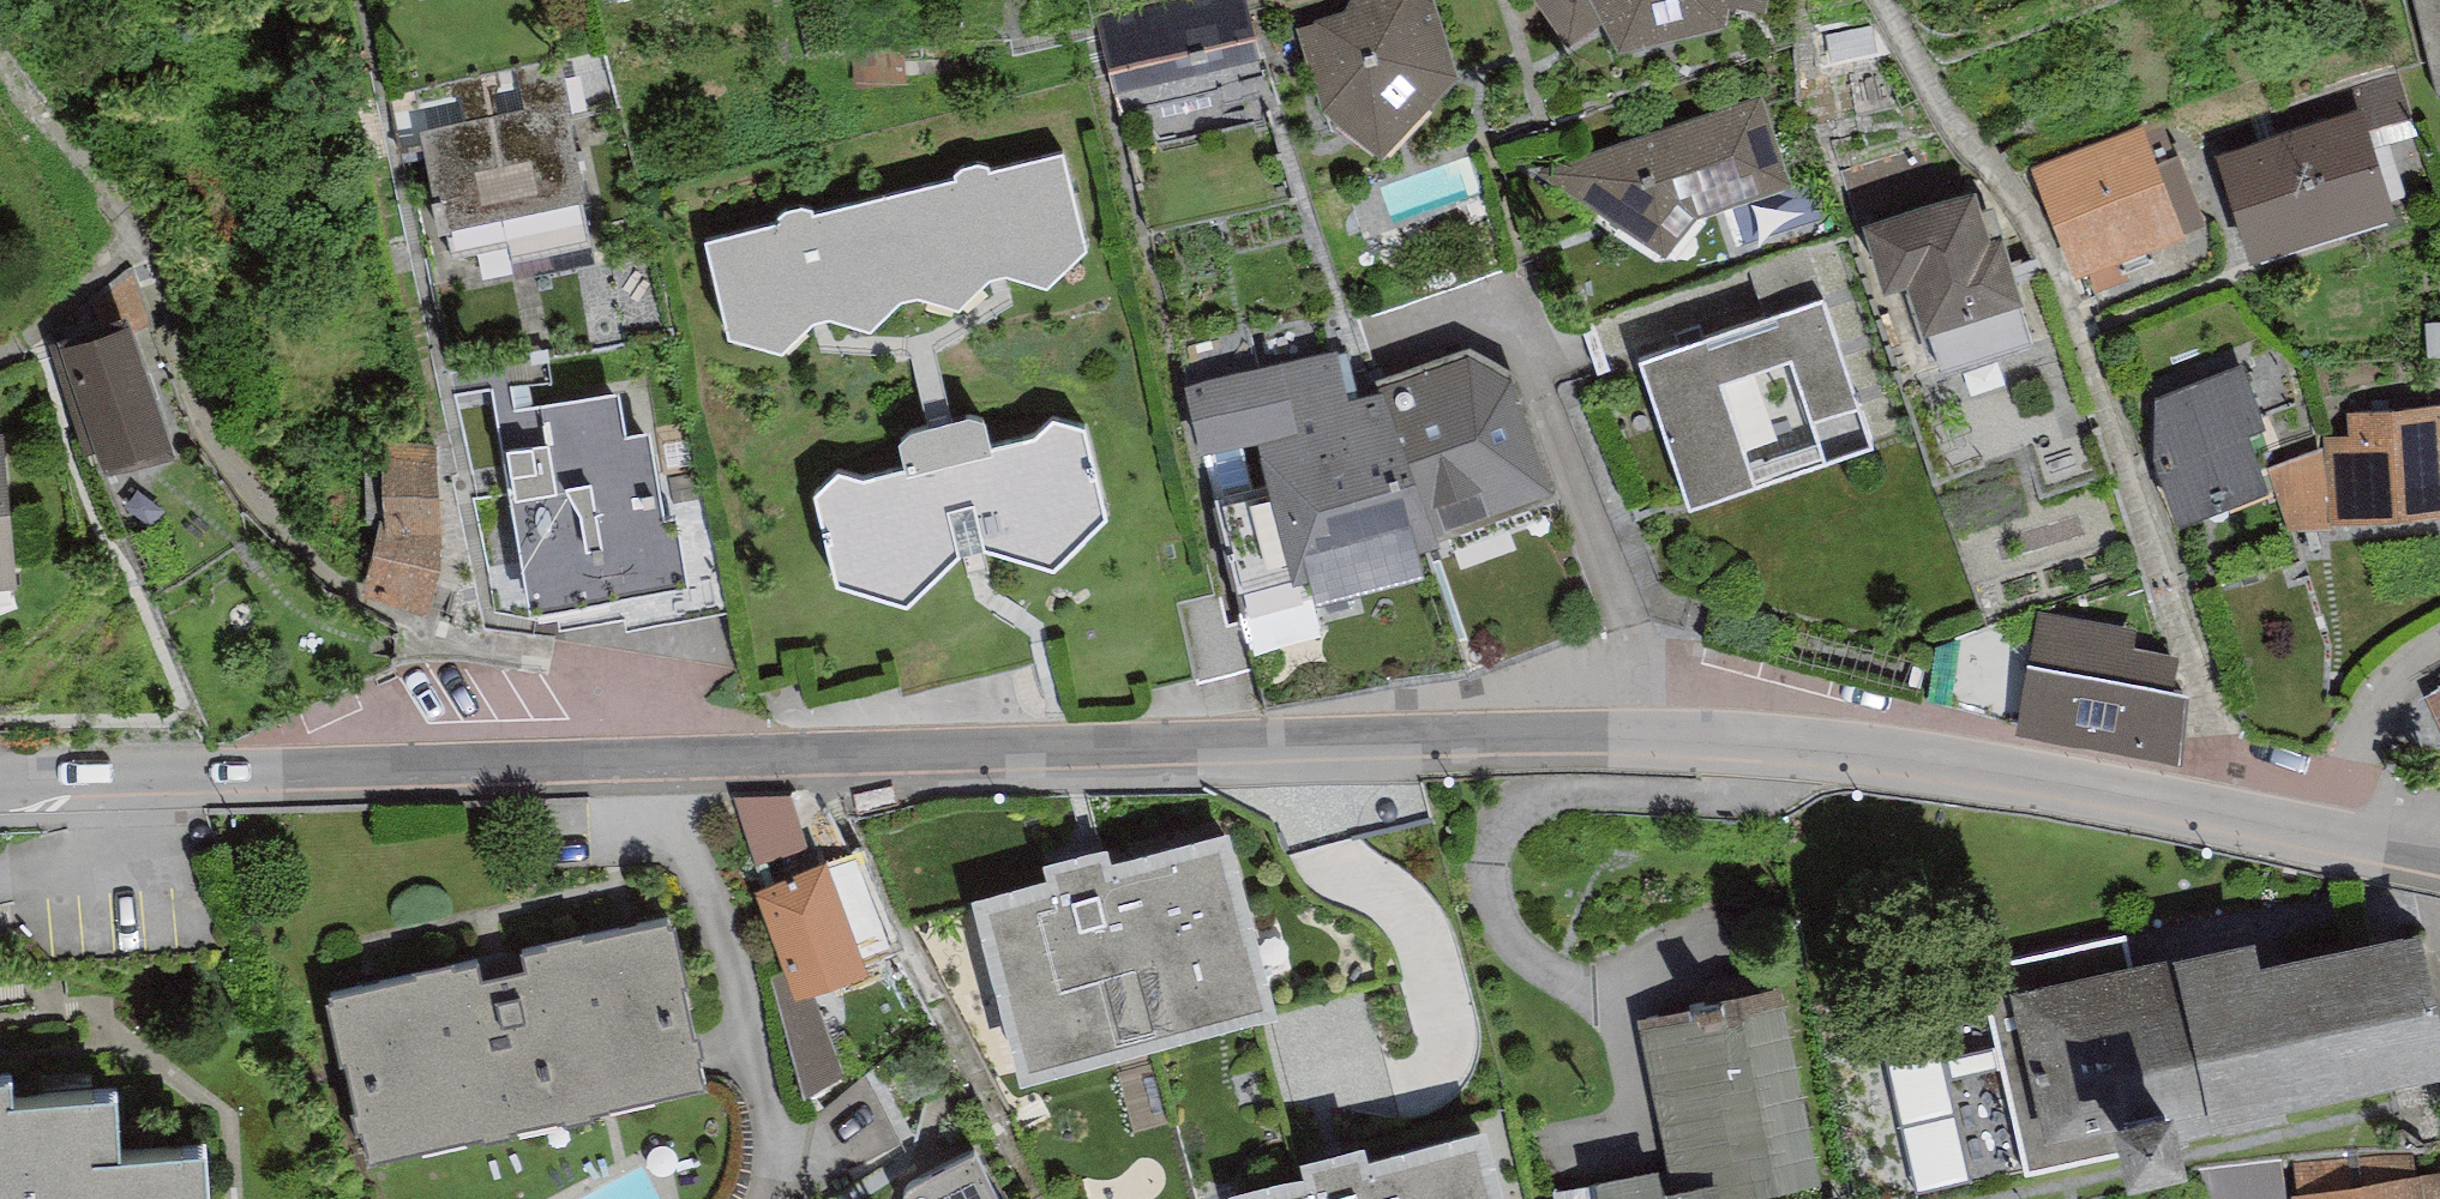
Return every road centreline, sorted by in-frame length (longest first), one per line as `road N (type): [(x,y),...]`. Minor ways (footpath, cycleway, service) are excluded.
road 1 (residential): [(2439,856),(2147,790),(1851,743),(1654,732),(658,759),(0,767)]

